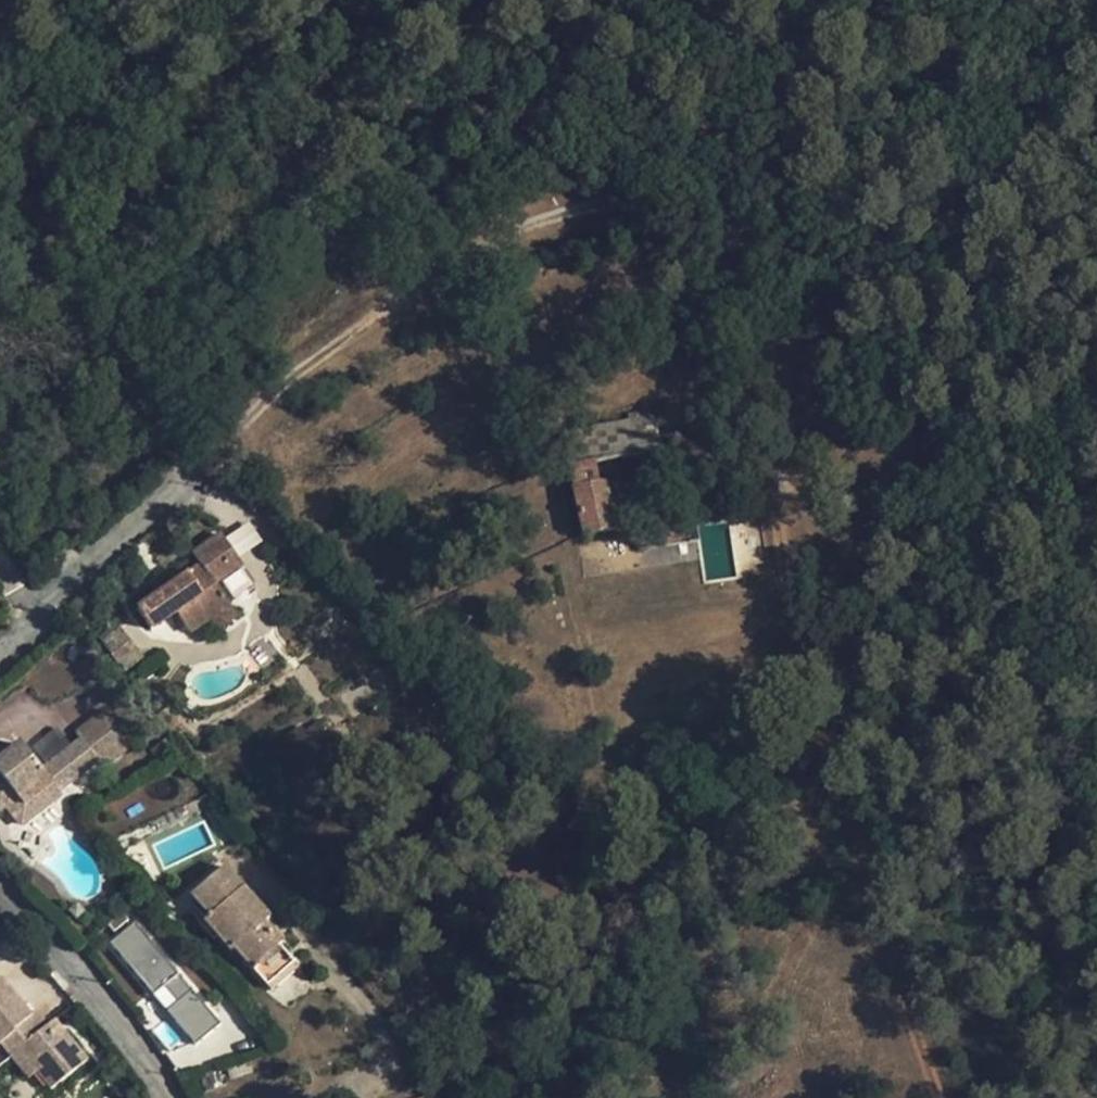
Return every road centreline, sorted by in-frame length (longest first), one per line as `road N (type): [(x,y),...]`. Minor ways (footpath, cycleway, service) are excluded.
road 1 (residential): [(212,451),(0,656)]
road 2 (residential): [(0,890),(172,1097)]

